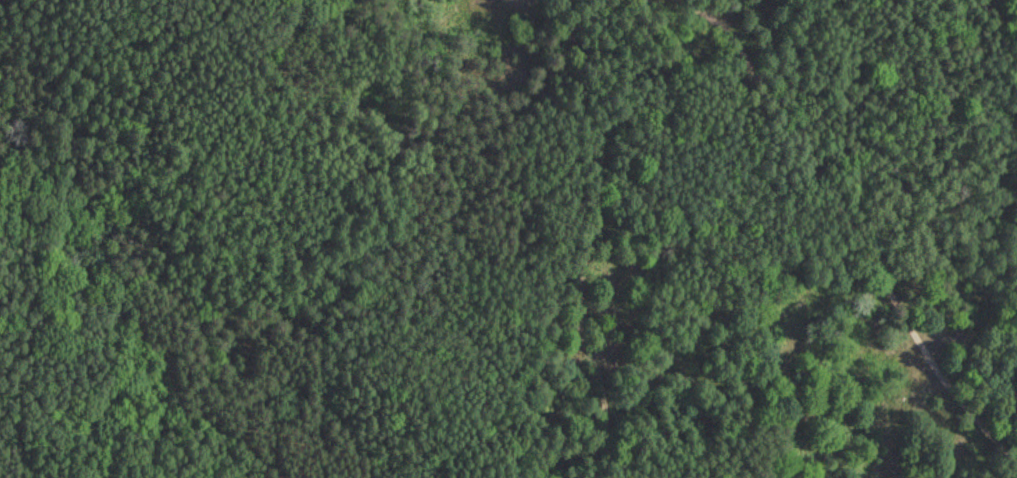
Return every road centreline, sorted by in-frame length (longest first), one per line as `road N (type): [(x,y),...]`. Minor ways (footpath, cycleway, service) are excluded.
road 1 (track): [(669,0),(714,47),(909,327),(1016,463)]
road 2 (track): [(564,0),(584,190),(576,304),(605,408)]

